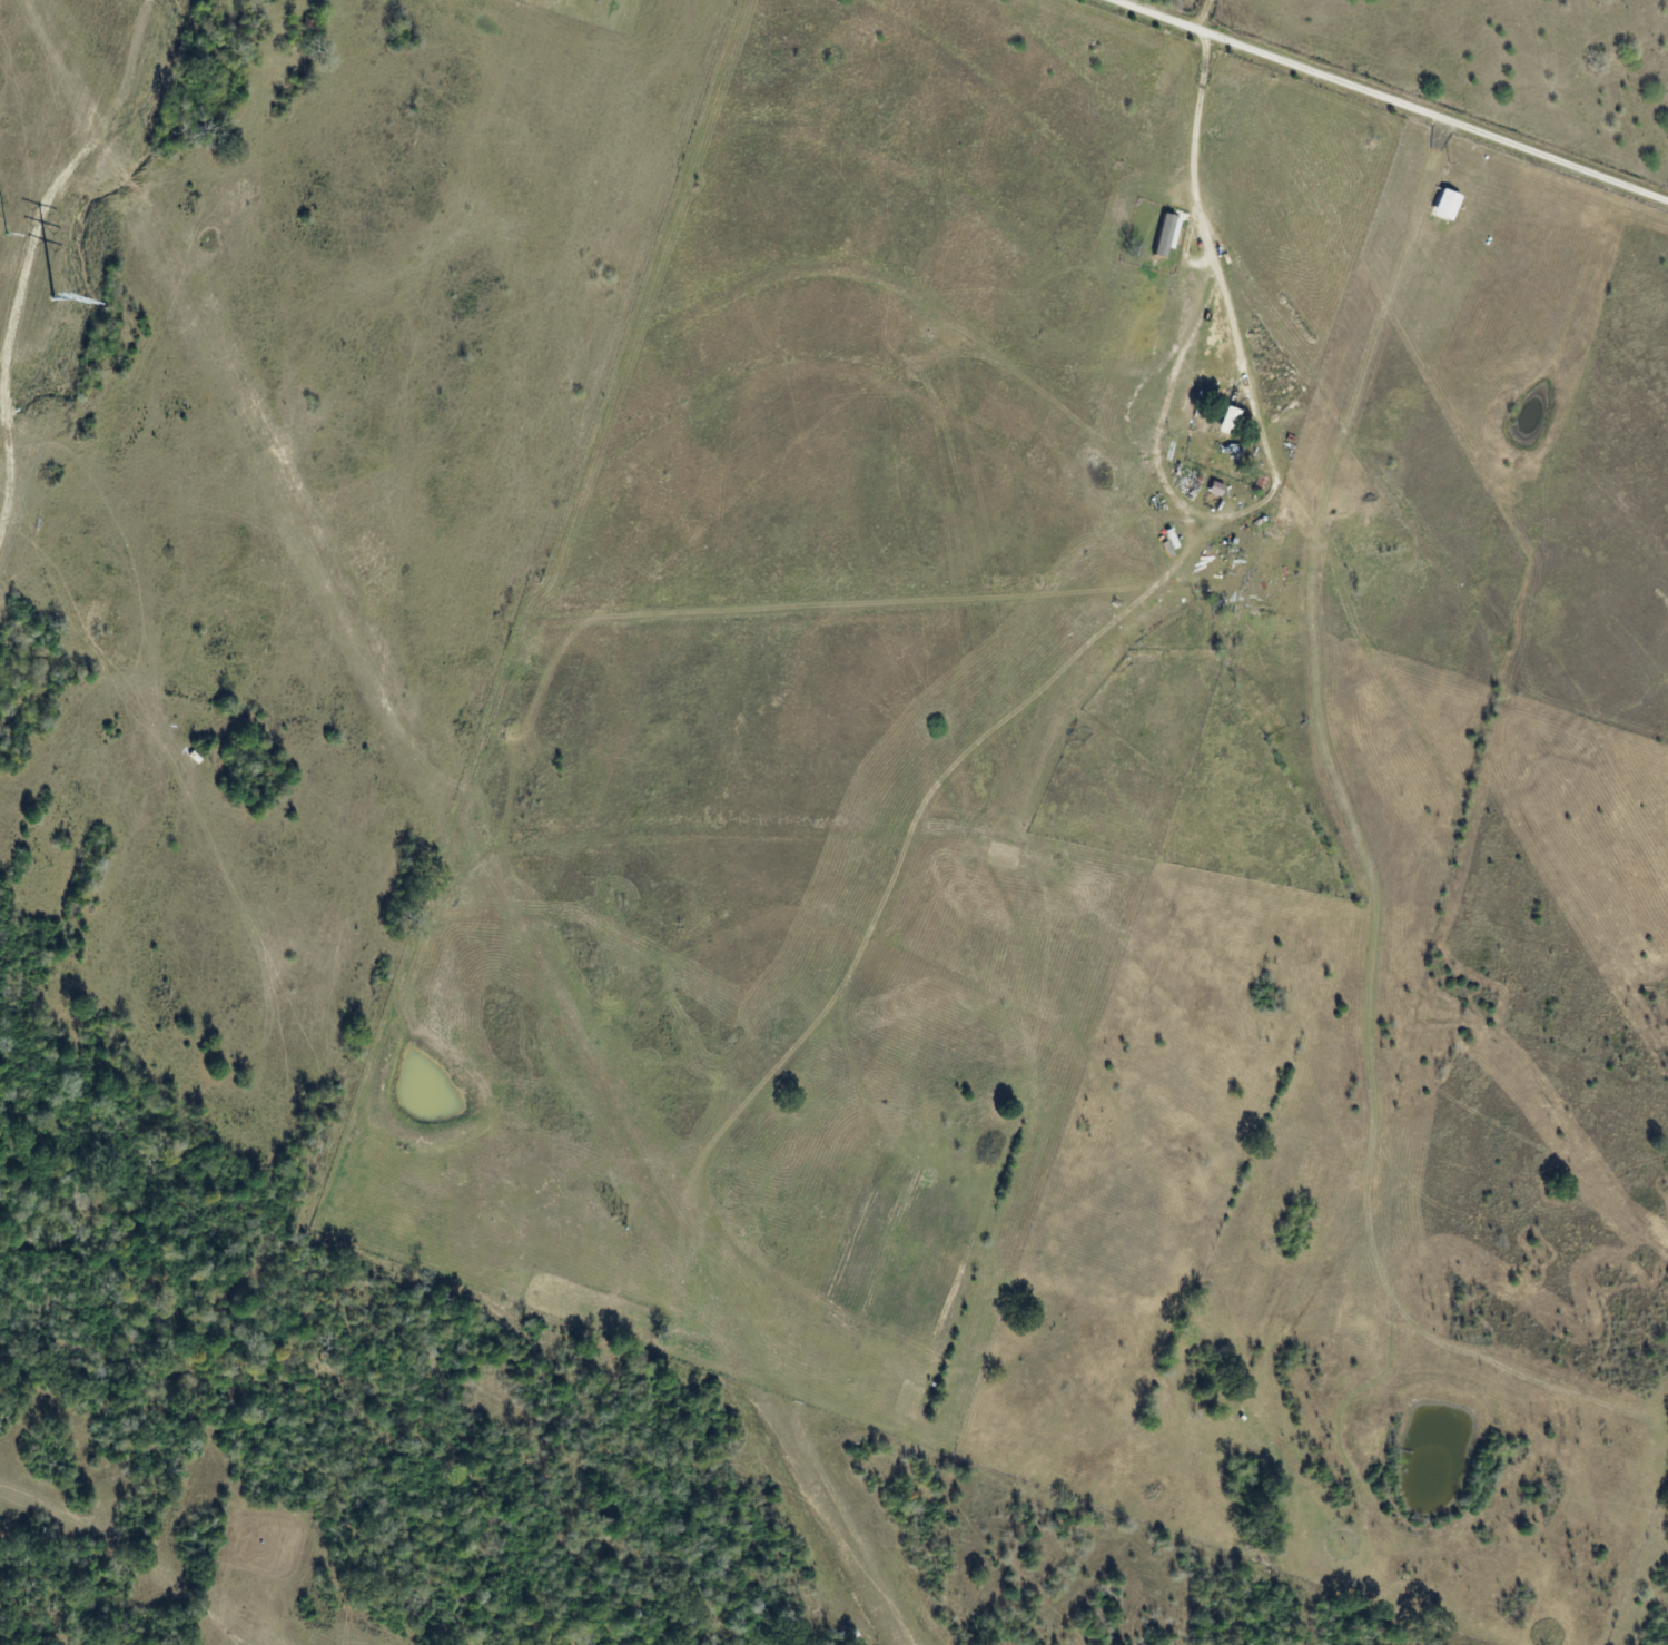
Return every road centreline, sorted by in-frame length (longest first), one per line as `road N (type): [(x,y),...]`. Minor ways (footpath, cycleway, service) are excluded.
road 1 (residential): [(1667,210),(1096,0)]

